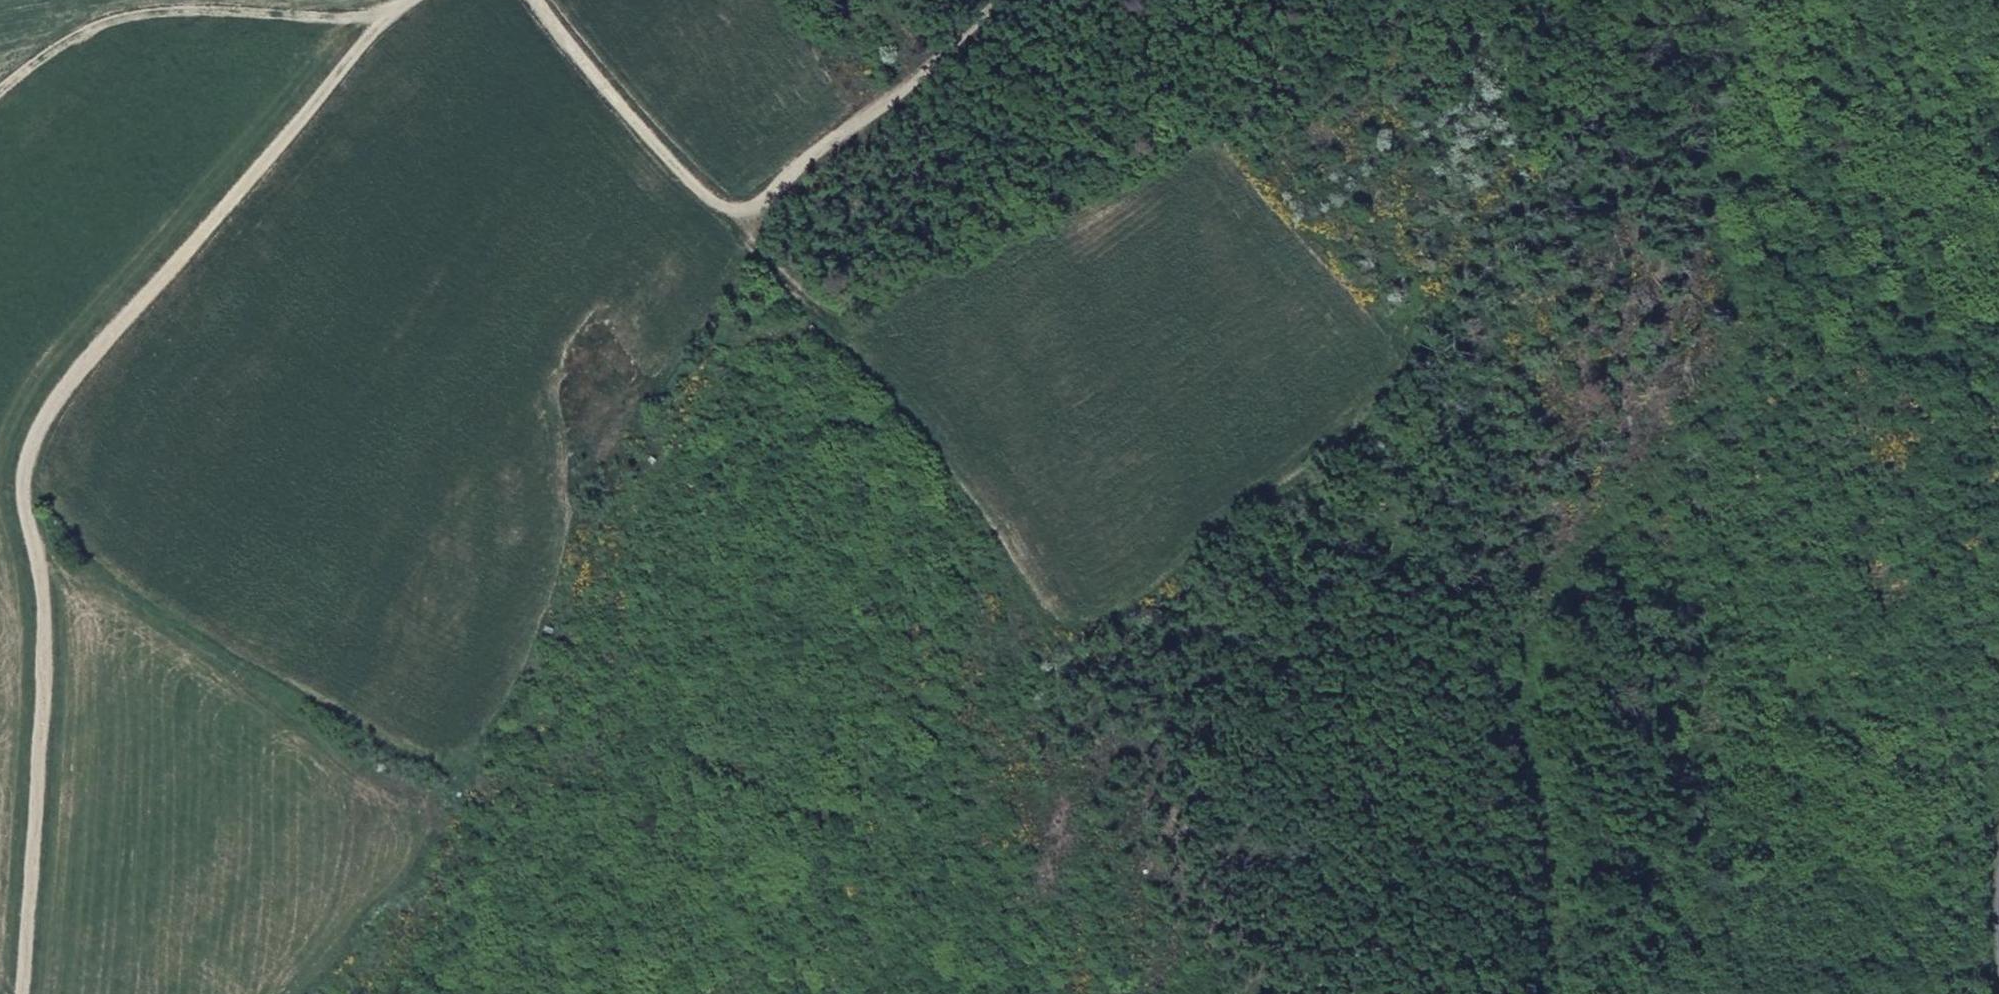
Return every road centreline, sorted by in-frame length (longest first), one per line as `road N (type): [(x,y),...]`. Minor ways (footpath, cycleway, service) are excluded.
road 1 (track): [(22,993),(46,632),(22,490),(24,461),(58,398),(109,336),(388,14),(411,0)]
road 2 (track): [(995,0),(895,96),(740,209),(722,208),(684,176),(535,0)]

